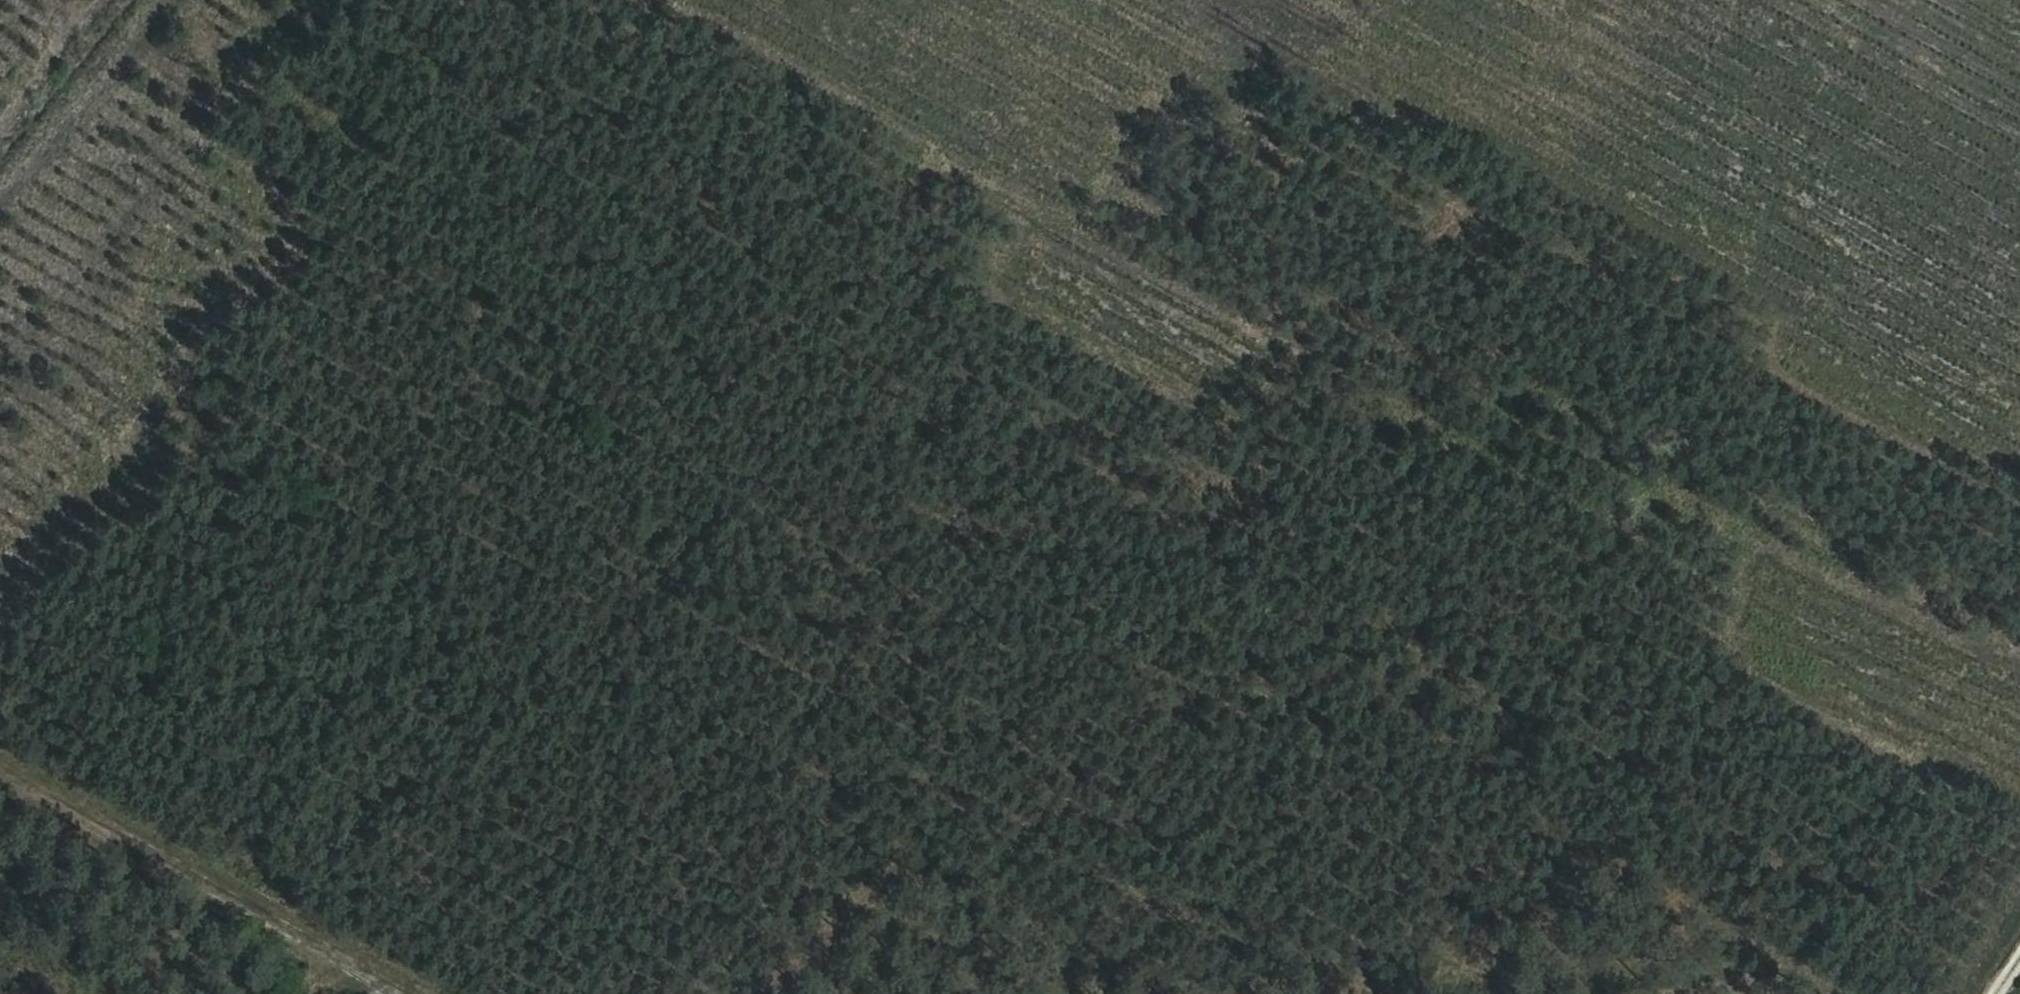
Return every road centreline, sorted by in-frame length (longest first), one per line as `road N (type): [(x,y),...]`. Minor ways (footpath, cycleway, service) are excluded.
road 1 (track): [(414,993),(0,762)]

